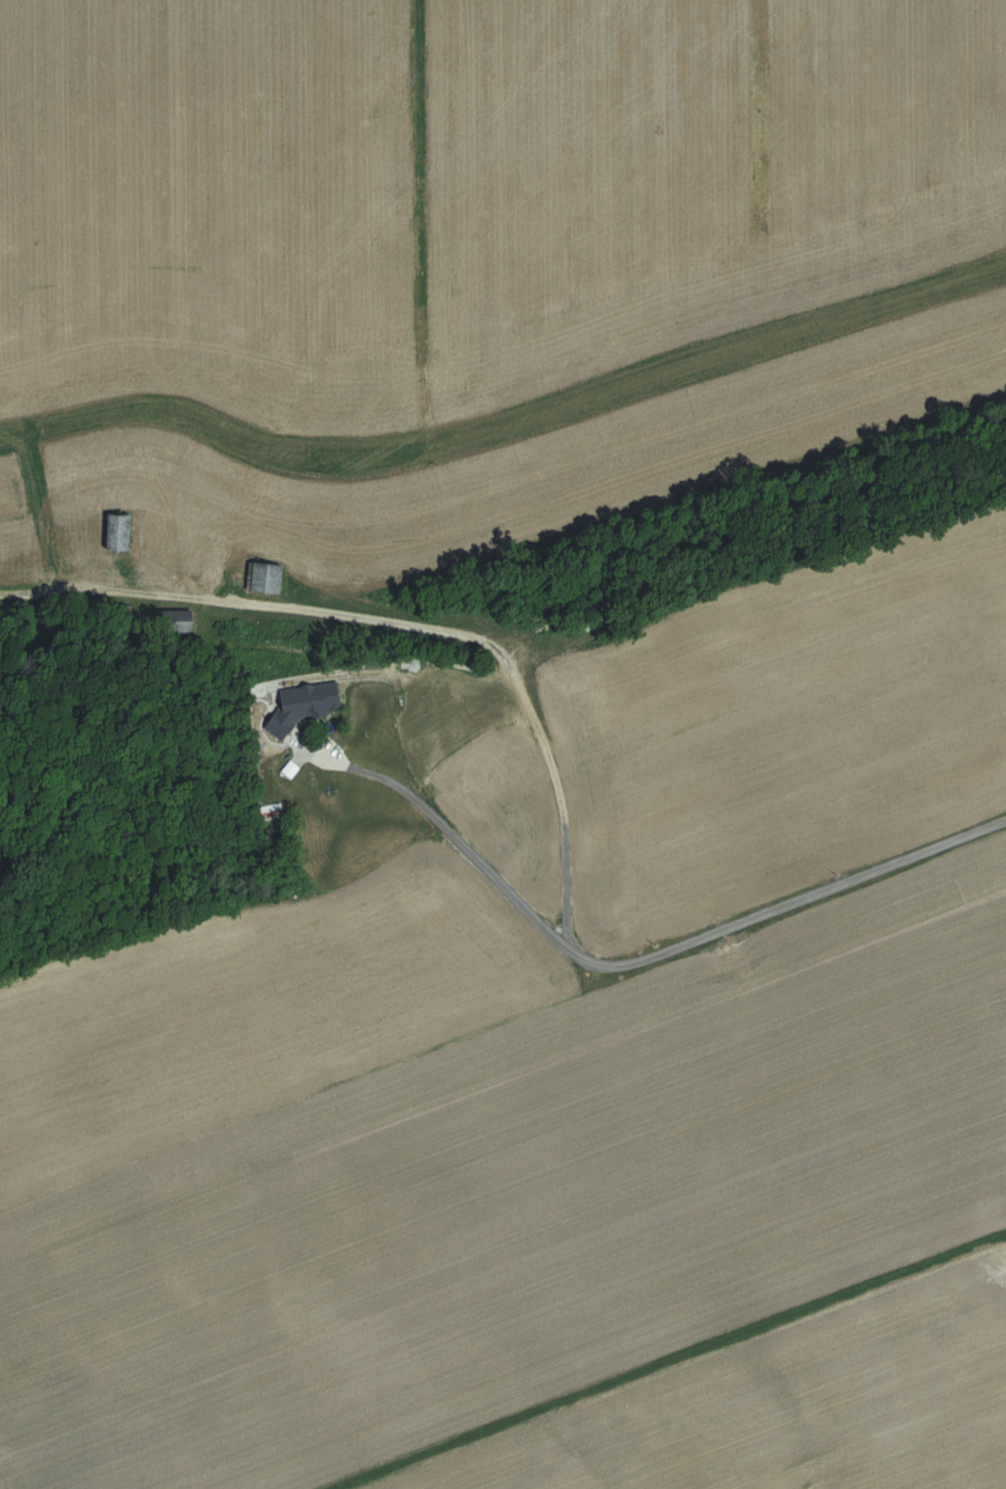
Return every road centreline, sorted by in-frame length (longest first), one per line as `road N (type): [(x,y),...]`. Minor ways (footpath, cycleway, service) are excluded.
road 1 (residential): [(0,597),(250,606),(340,621),(498,665),(553,756),(574,825),(576,964),(589,976),(632,981),(691,963),(756,926),(1005,832)]
road 2 (residential): [(576,964),(326,735)]

